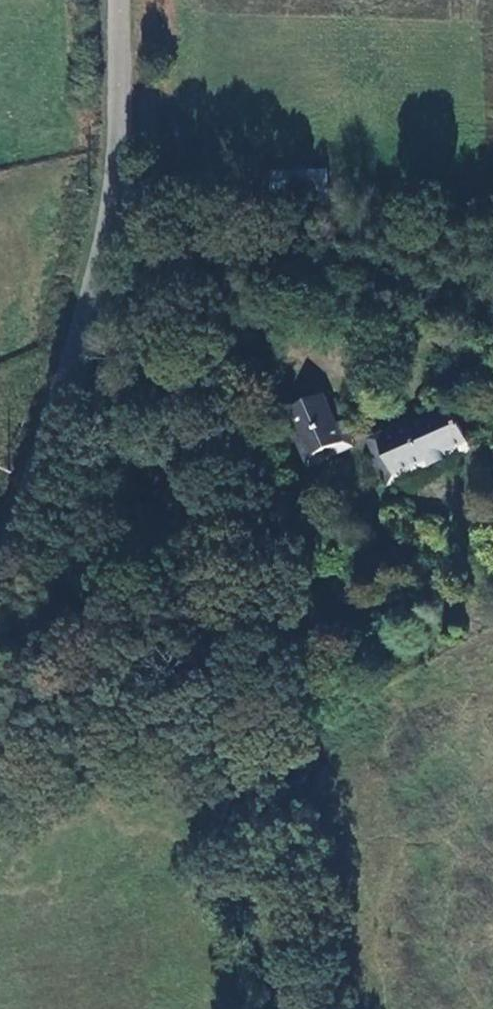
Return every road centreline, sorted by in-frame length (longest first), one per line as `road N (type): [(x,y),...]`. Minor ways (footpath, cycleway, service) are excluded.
road 1 (tertiary): [(0,600),(99,287),(124,151),(123,0)]

